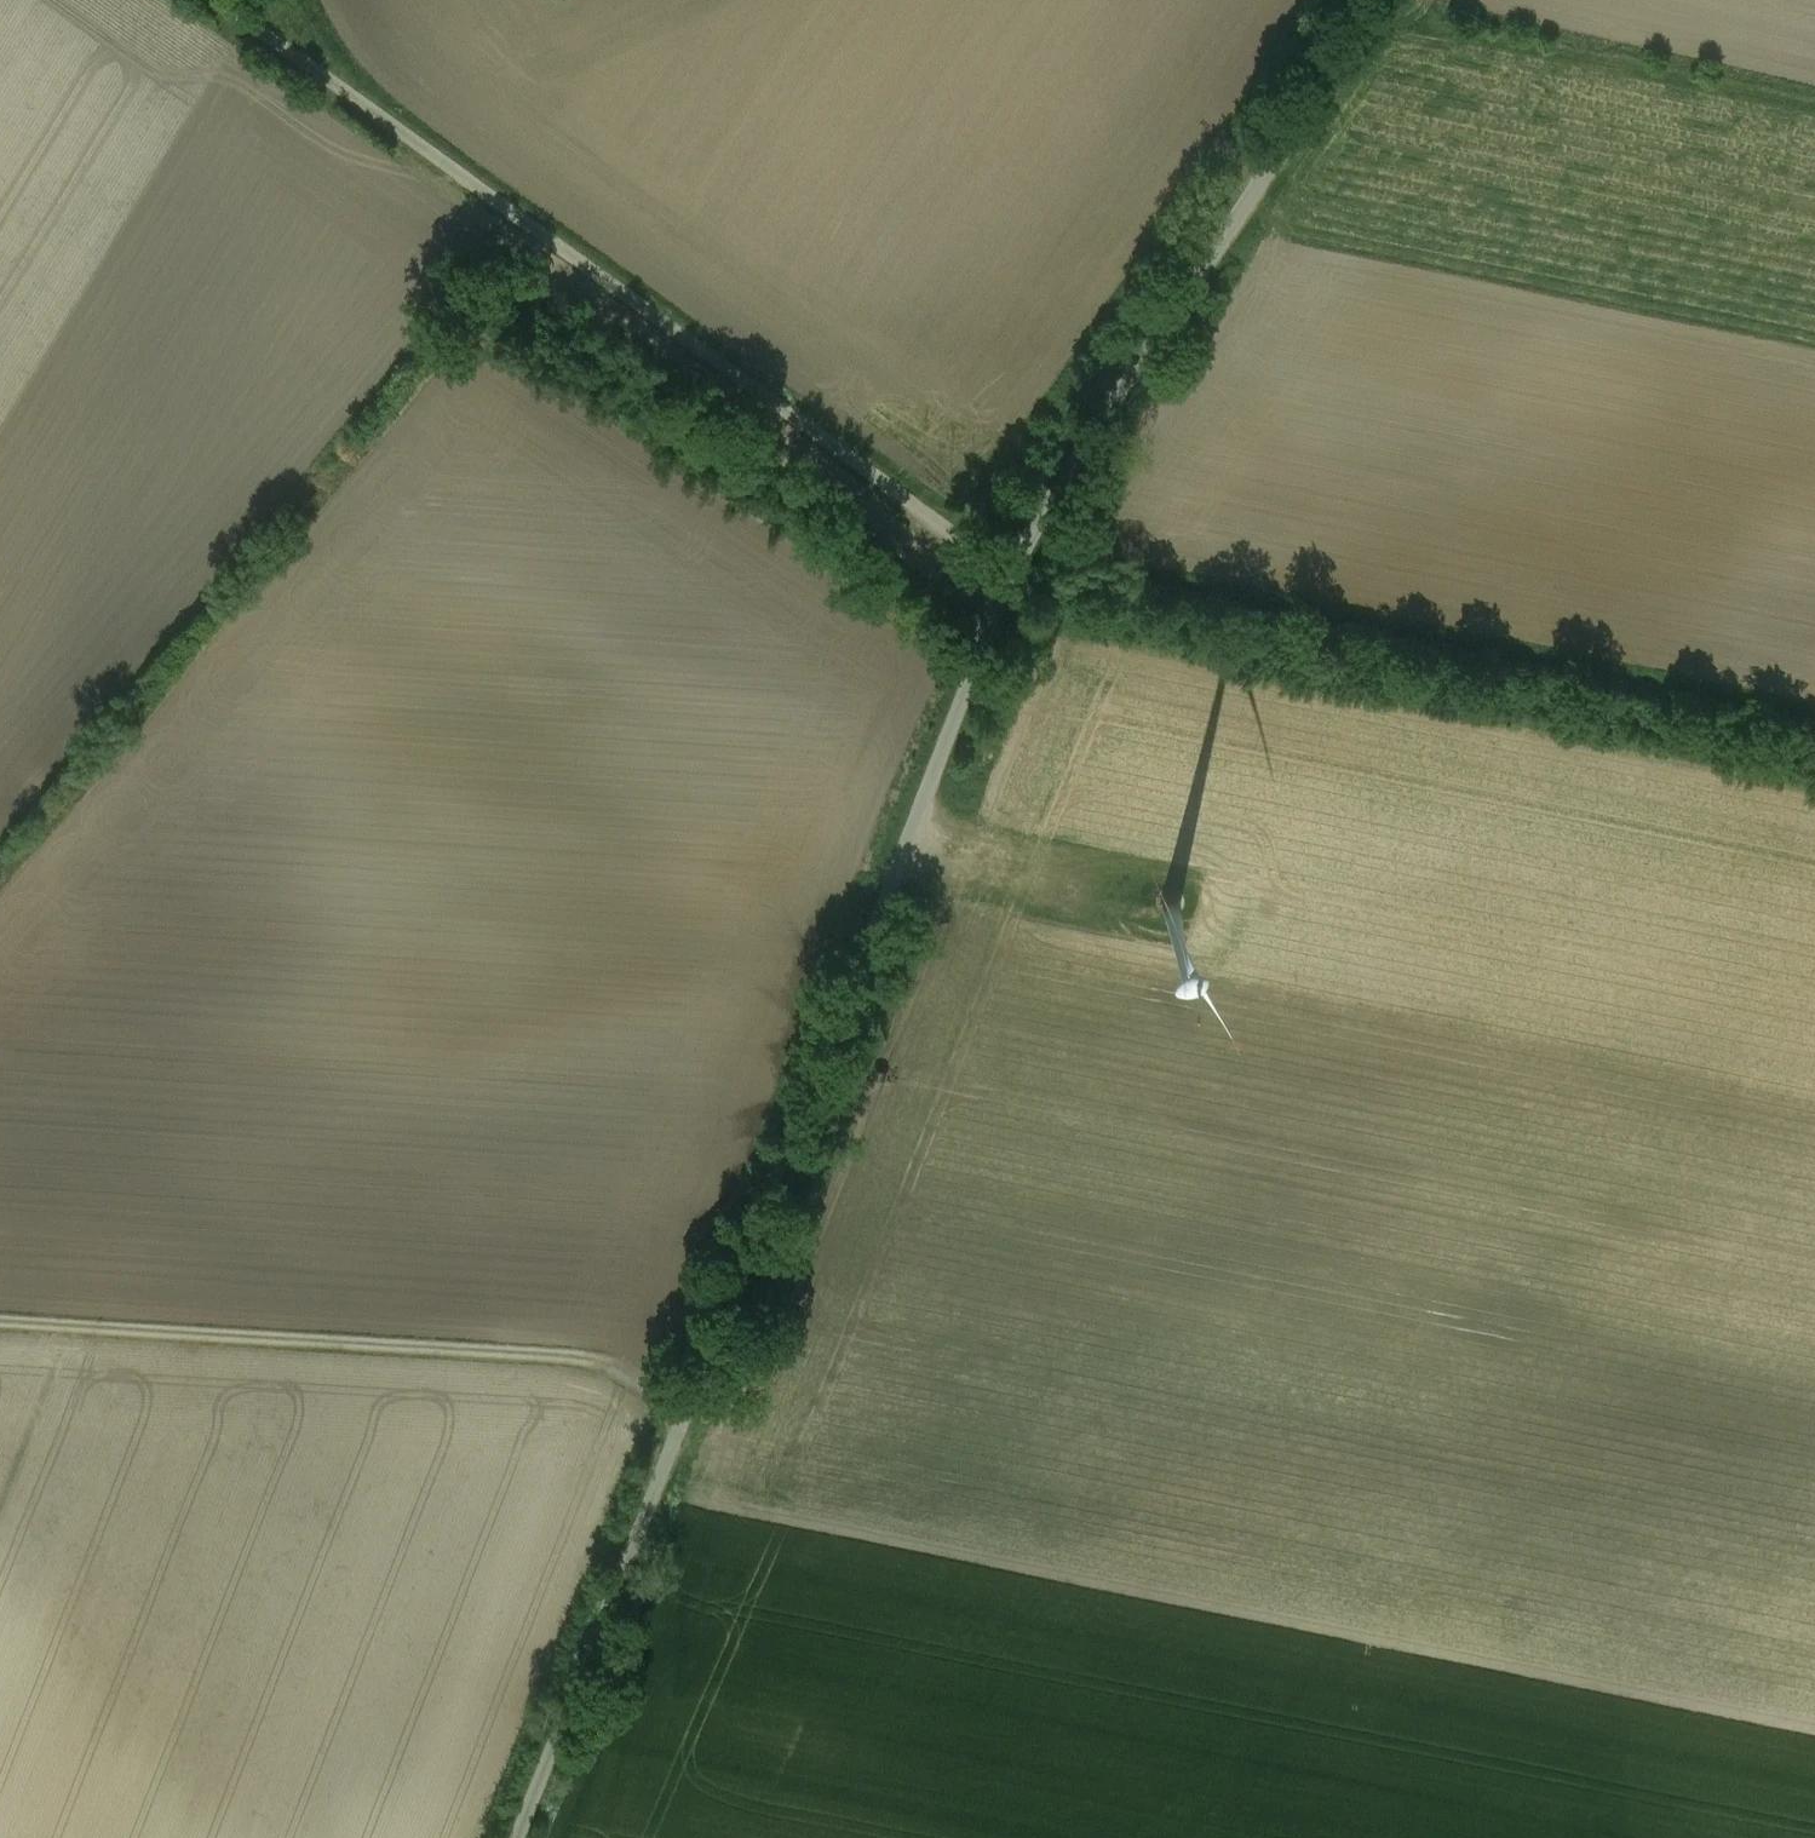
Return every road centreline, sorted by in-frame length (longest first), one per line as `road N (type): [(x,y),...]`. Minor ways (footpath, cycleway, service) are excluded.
road 1 (unclassified): [(1382,0),(1012,571),(514,1837)]
road 2 (track): [(692,1384),(623,1360),(0,1324)]

